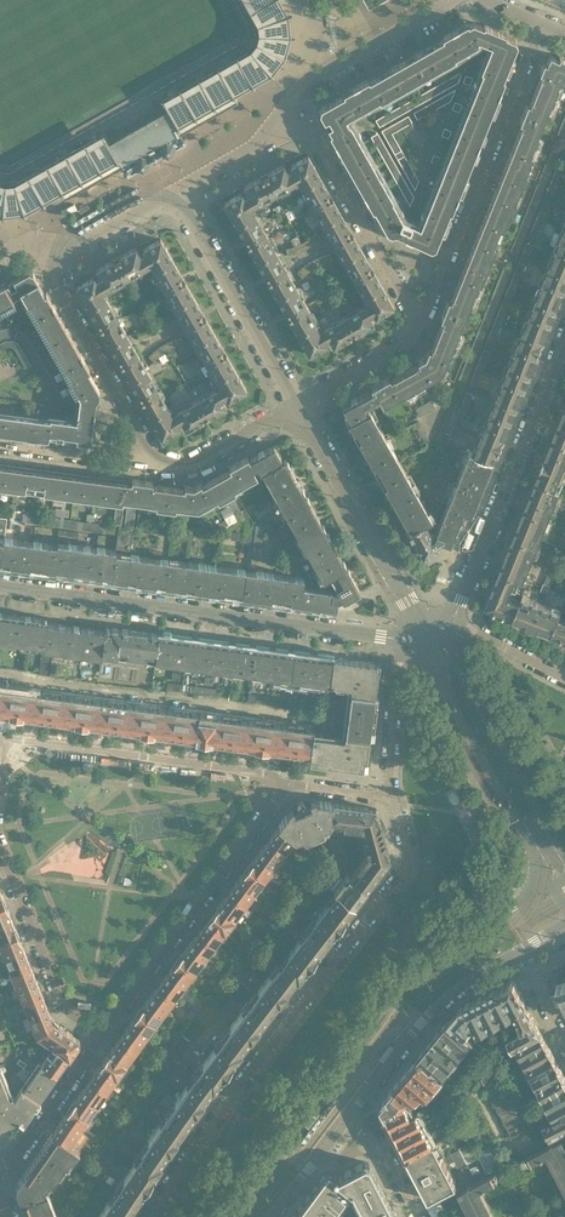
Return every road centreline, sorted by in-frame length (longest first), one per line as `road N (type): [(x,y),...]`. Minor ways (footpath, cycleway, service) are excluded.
road 1 (residential): [(390,797),(410,860),(148,1216)]
road 2 (residential): [(553,886),(417,970),(229,1216)]
road 3 (residential): [(407,639),(0,586)]
road 4 (residential): [(99,1039),(284,785)]
road 5 (residential): [(425,312),(541,23)]
road 6 (residential): [(454,617),(564,343)]
road 7 (residential): [(284,785),(264,772),(4,737)]
road 8 (residential): [(426,634),(427,664),(553,886)]
road 9 (residential): [(296,404),(426,634)]
road 10 (residential): [(564,856),(450,651),(426,634)]
road 11 (residential): [(425,312),(400,291),(292,97)]
road 12 (residential): [(344,1124),(443,1000),(521,951)]
road 13 (residential): [(178,193),(296,404)]
road 14 (residential): [(67,252),(59,286),(155,464)]
road 15 (residential): [(99,1039),(63,1006),(0,846)]
road 16 (residential): [(454,0),(292,97)]
road 17 (residential): [(0,1166),(25,1146),(99,1039)]
road 18 (residential): [(296,404),(407,341),(425,312)]
road 19 (residential): [(407,639),(396,667),(390,797)]
road 20 (residential): [(0,445),(155,464)]
road 21 (residential): [(155,464),(200,456),(296,404)]
road 22 (residential): [(292,97),(254,150),(178,193)]
road 23 (residential): [(178,193),(67,252)]
road 24 (residential): [(564,675),(454,617)]
road 25 (residential): [(344,1124),(380,1146),(418,1216)]

